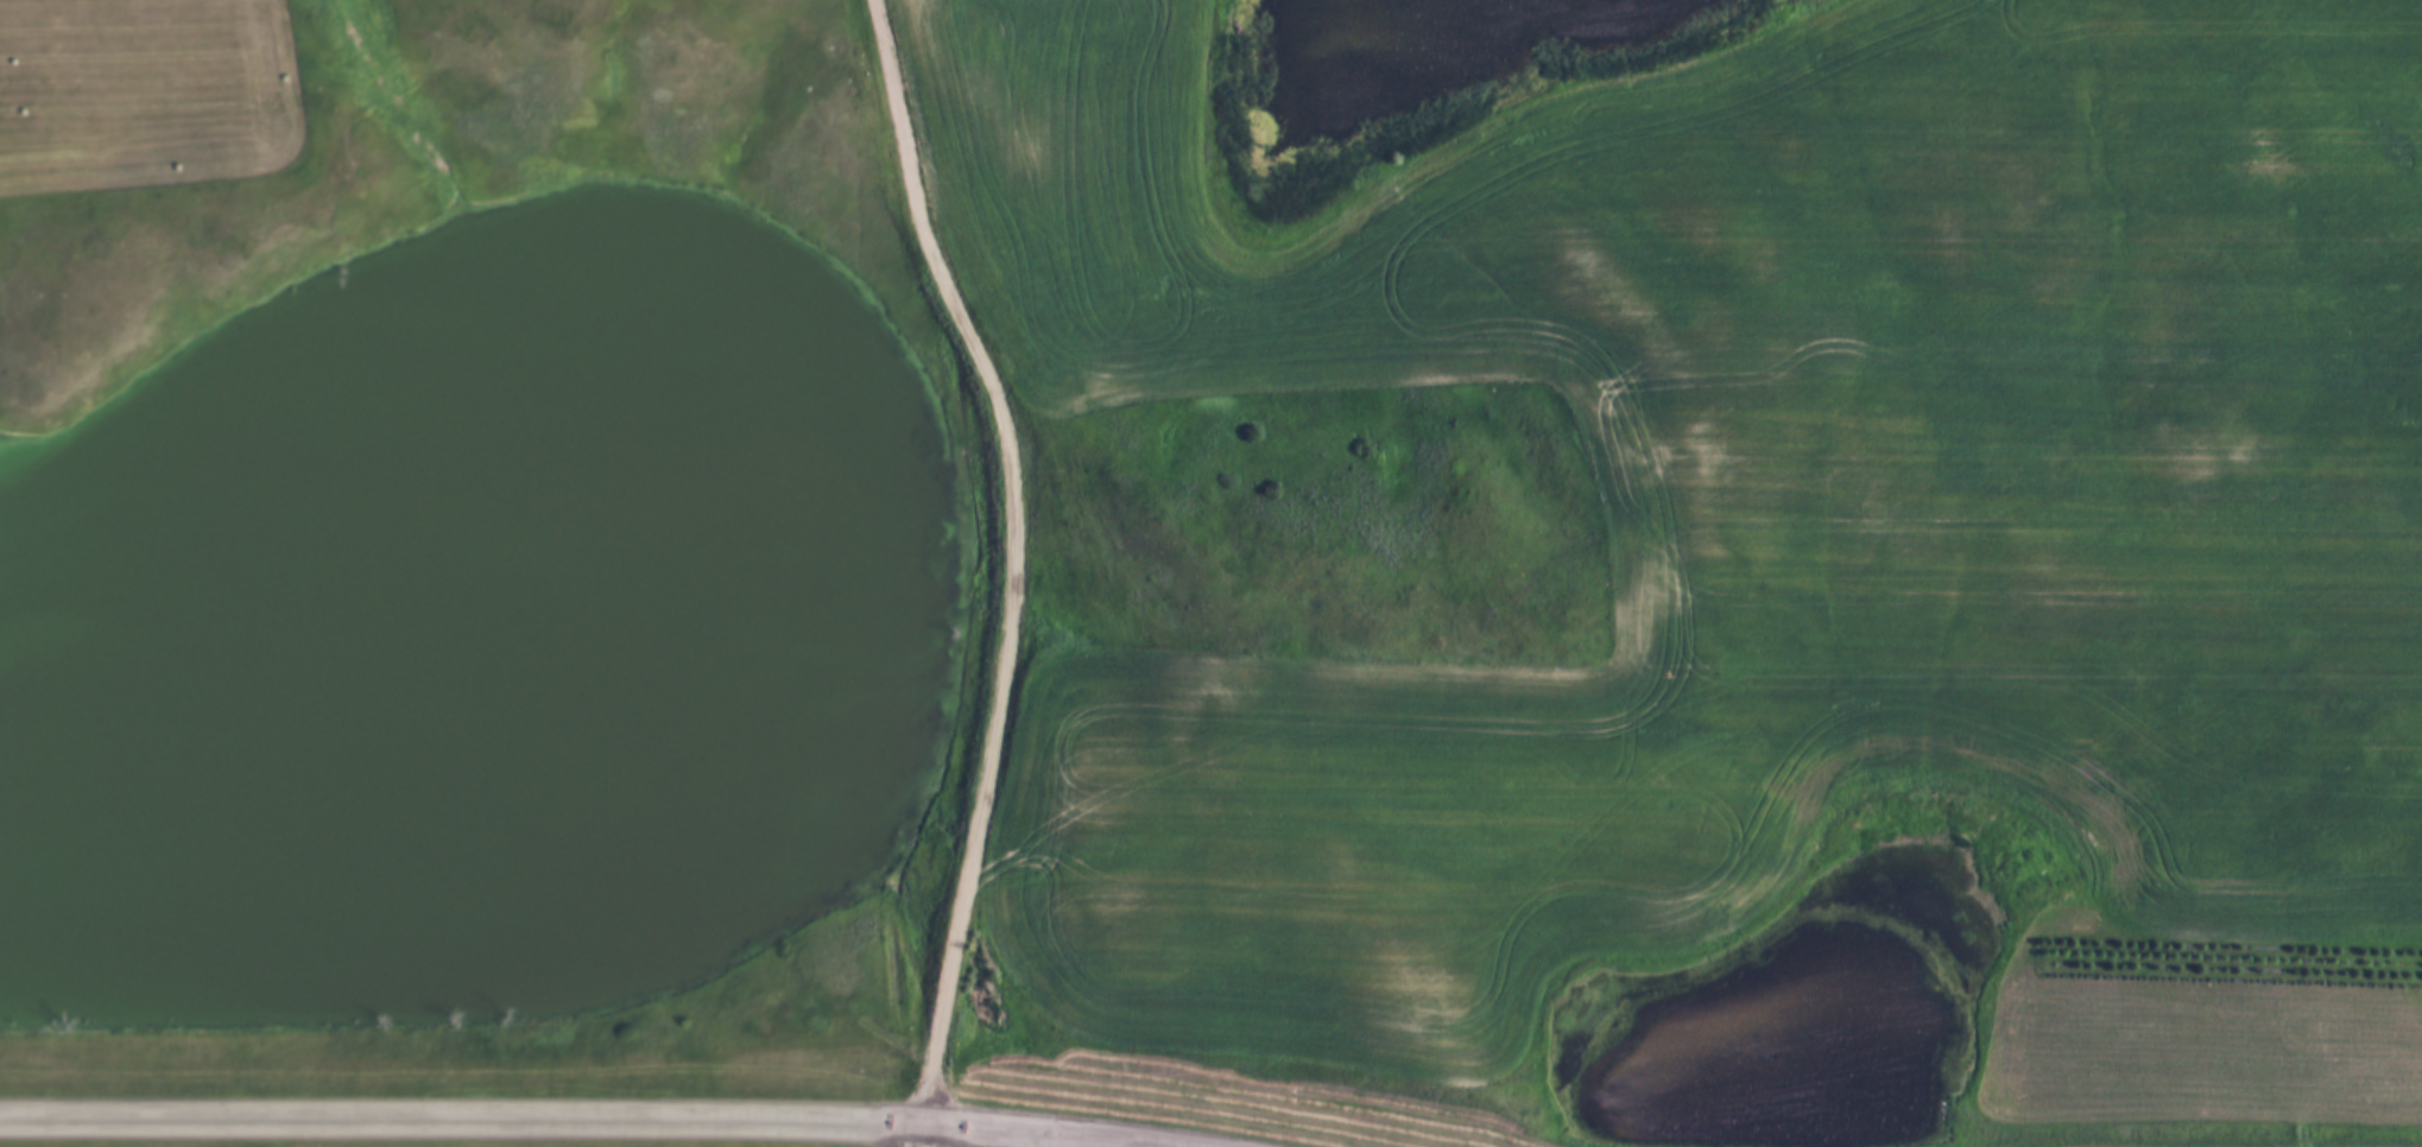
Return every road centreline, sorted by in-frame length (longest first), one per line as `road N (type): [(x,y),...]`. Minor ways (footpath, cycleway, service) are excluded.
road 1 (track): [(931,1133),(946,963),(1001,725),(1016,496),(1006,430),(925,226),(875,0)]
road 2 (trunk): [(1146,1146),(852,1129),(0,1130)]

